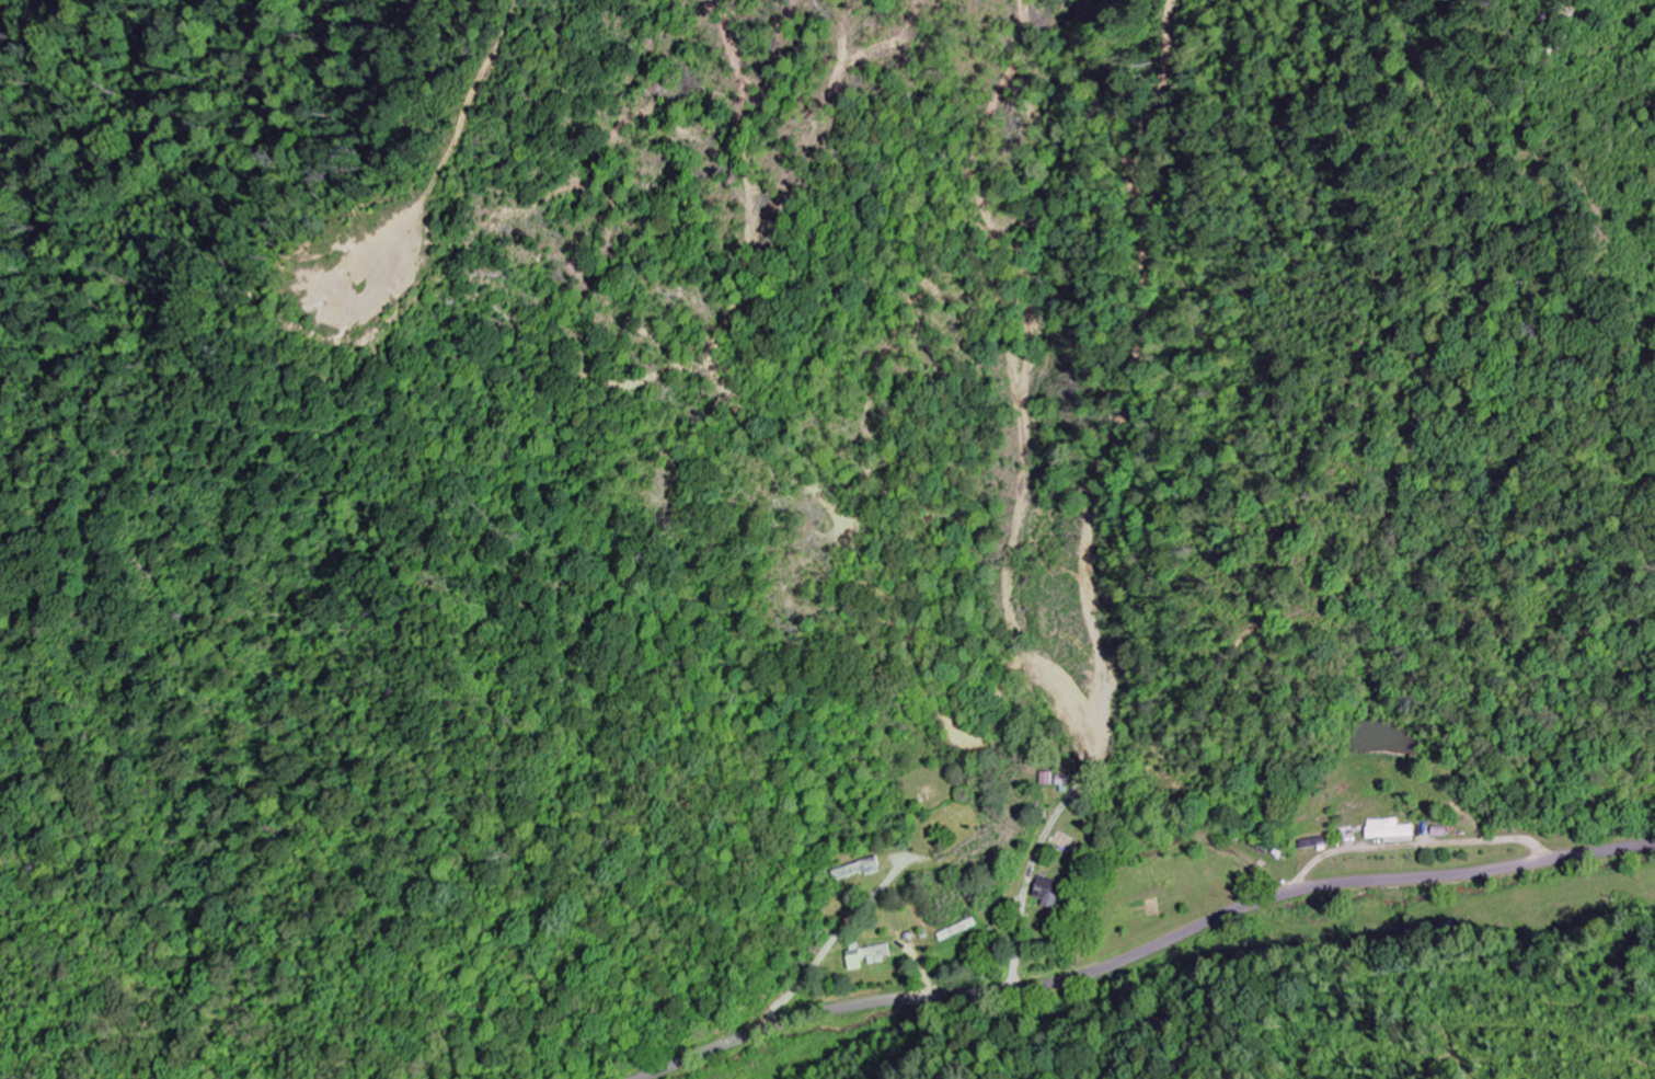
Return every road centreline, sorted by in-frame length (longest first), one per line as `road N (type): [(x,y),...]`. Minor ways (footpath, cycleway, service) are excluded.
road 1 (residential): [(634,1078),(783,1021),(885,1000),(1055,983),(1314,888),(1451,877),(1654,844)]

